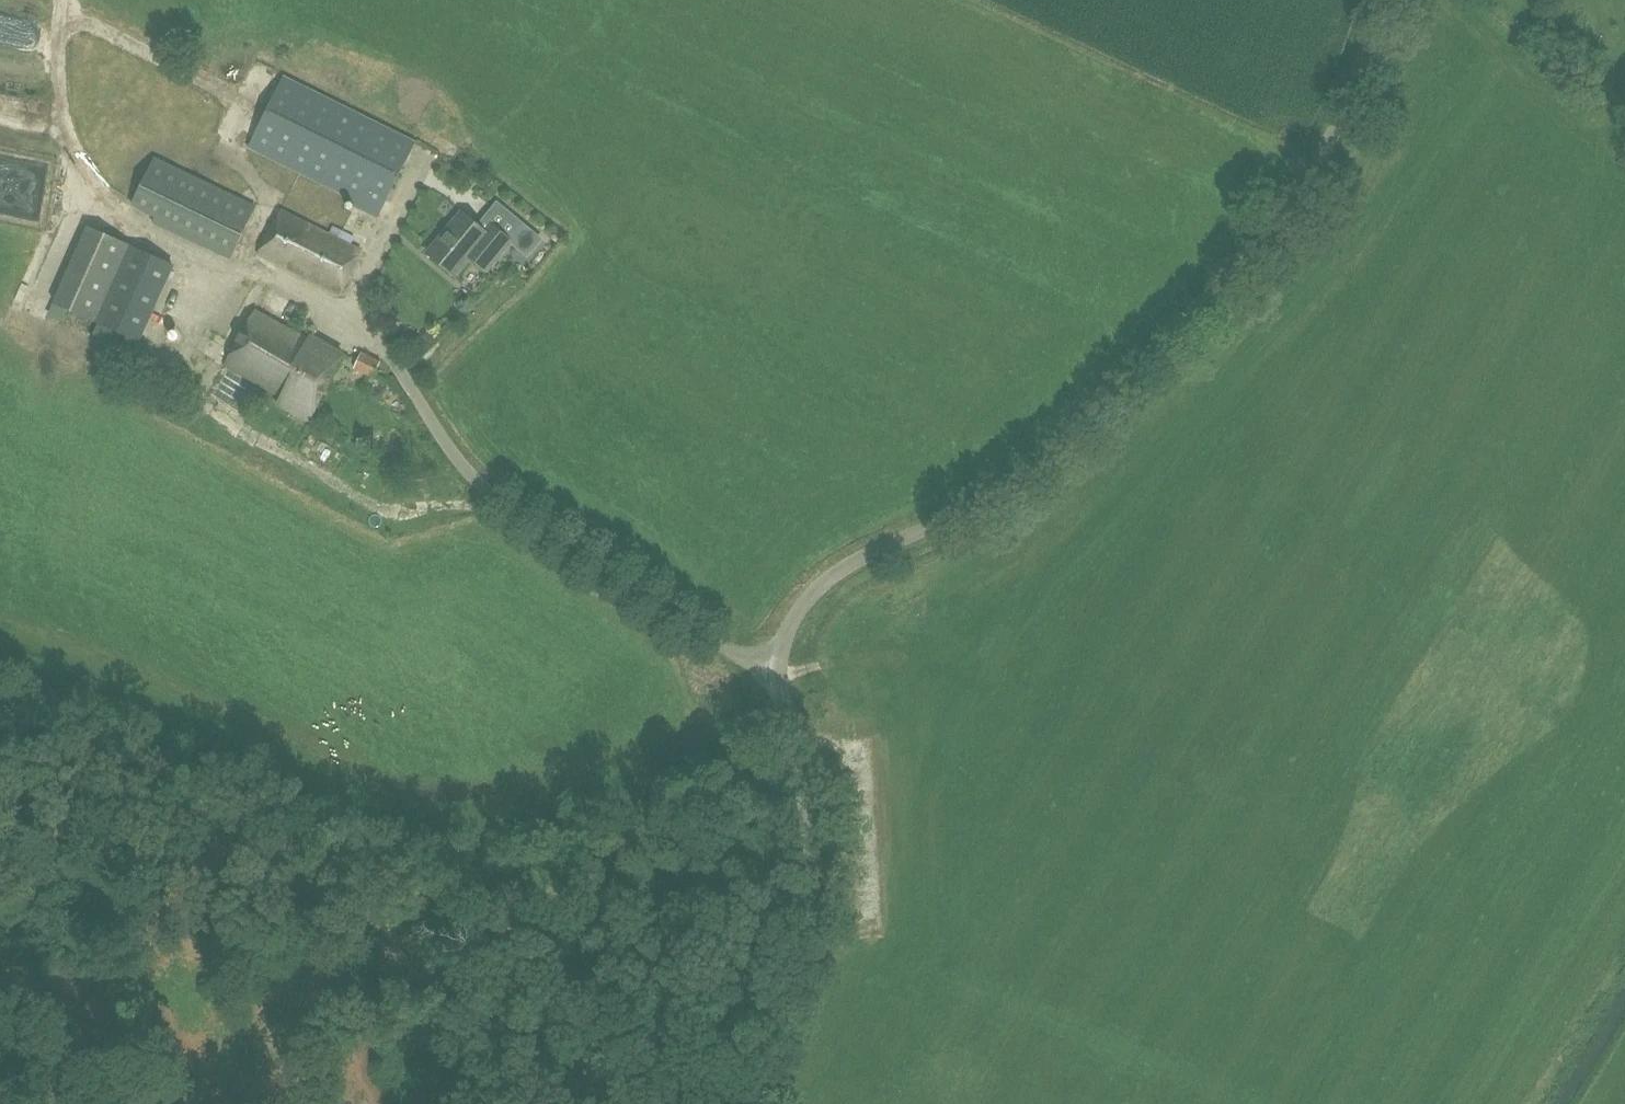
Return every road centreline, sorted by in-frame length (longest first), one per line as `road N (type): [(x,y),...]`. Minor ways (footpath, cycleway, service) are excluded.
road 1 (unclassified): [(655,1103),(729,1045),(767,1002),(799,941),(809,860),(777,675),(787,632),(831,581),(975,503),(1129,375),(1297,172),(1373,0)]

